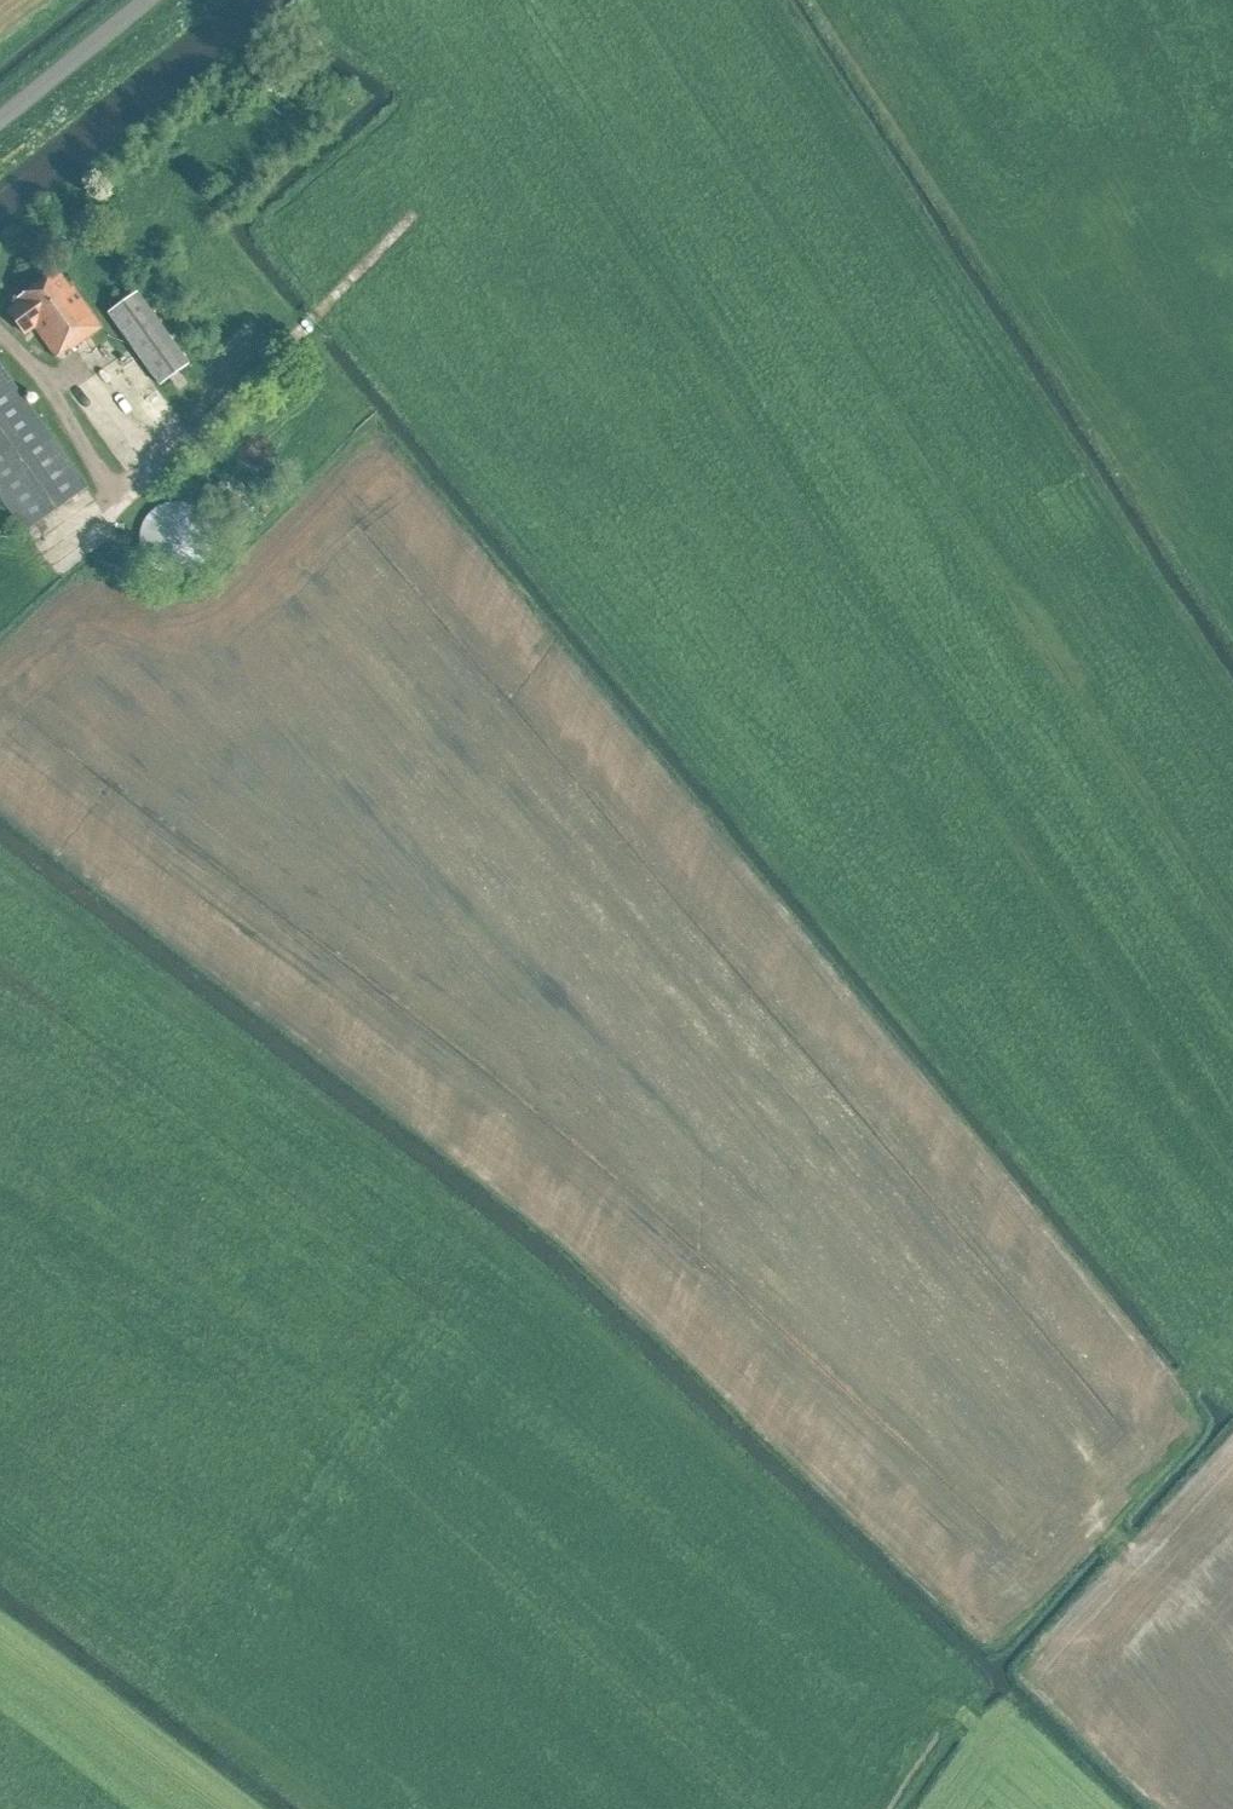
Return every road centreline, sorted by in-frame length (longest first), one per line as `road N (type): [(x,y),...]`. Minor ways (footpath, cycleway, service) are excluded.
road 1 (unclassified): [(0,116),(144,0)]

